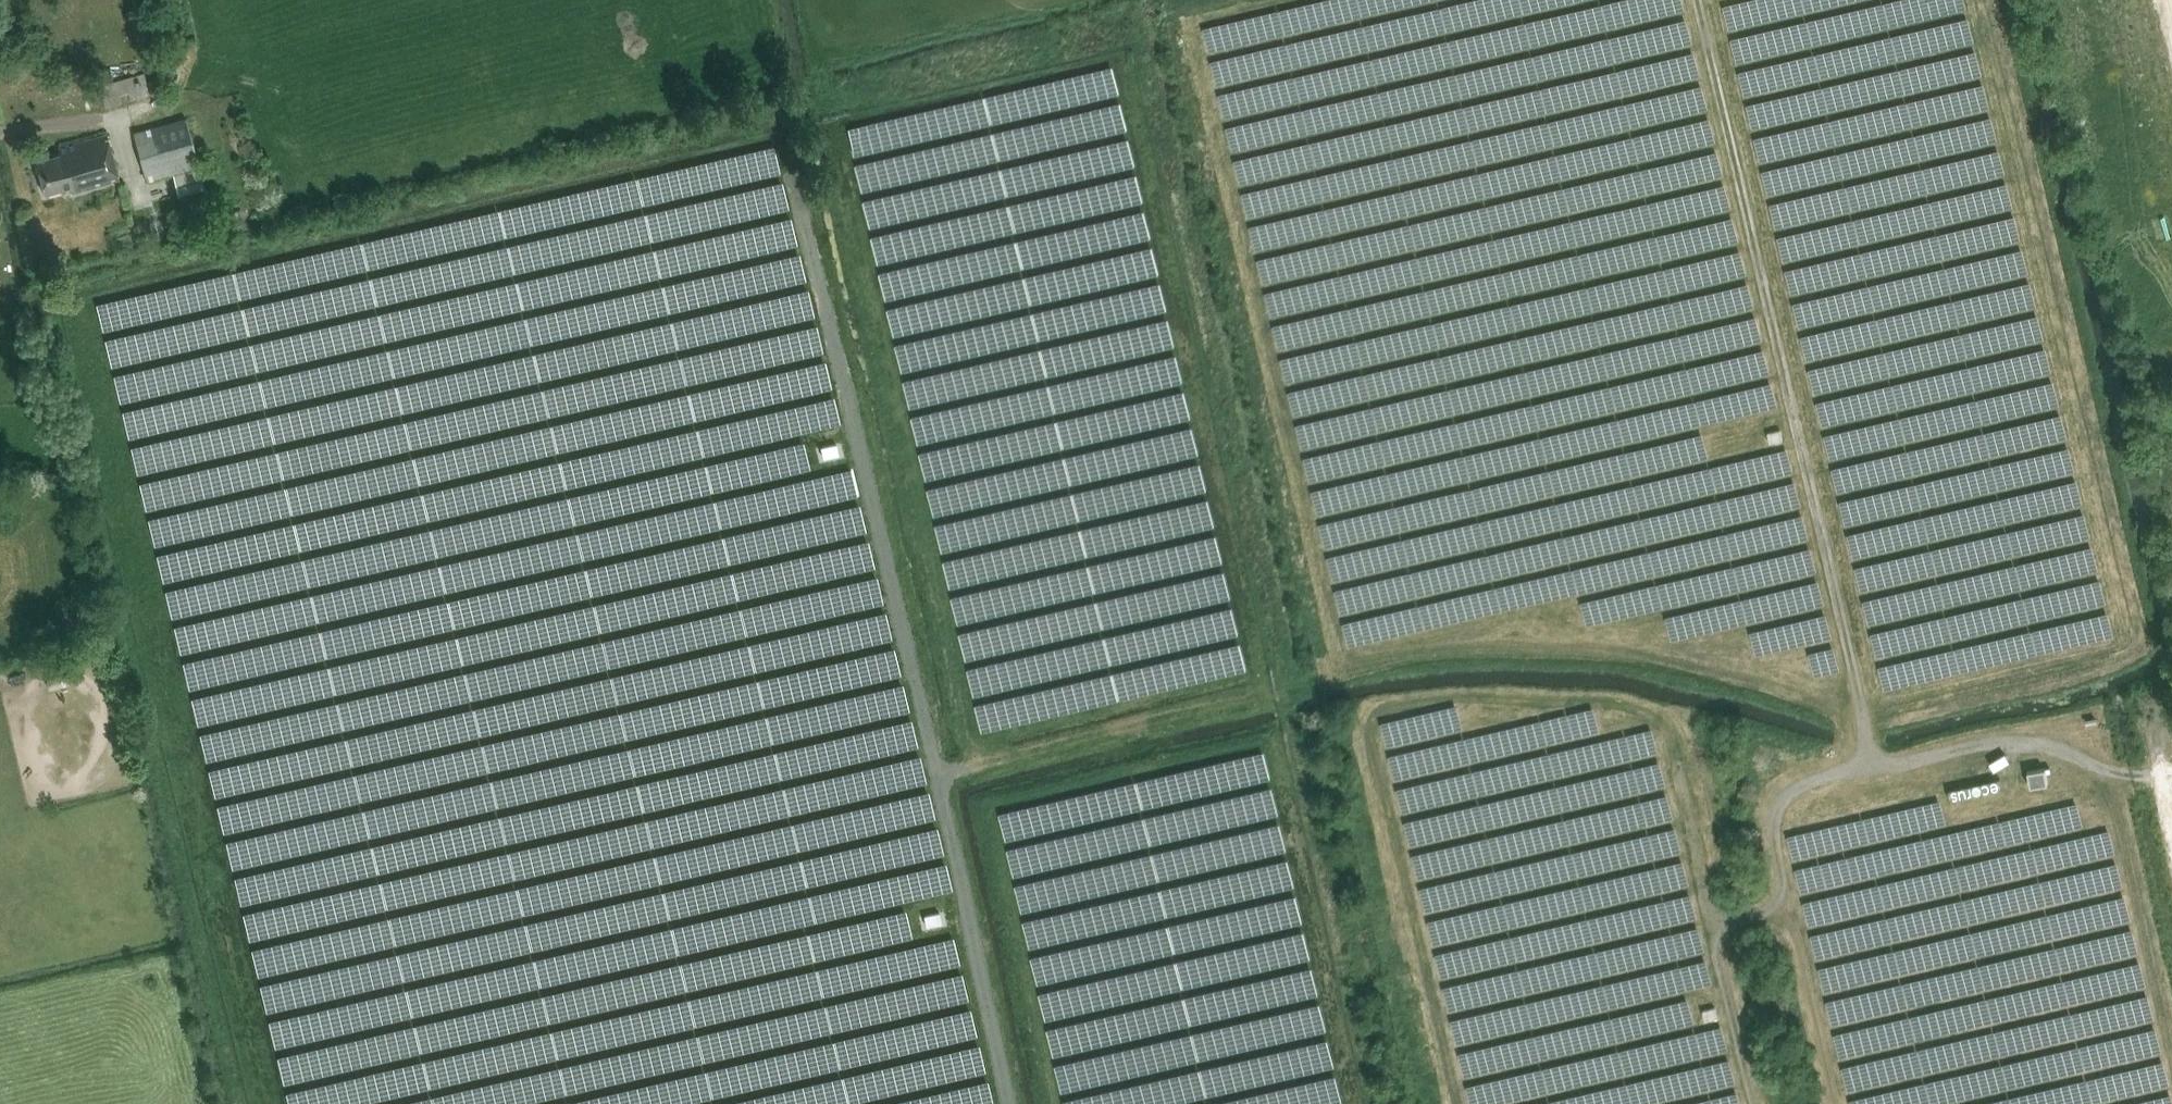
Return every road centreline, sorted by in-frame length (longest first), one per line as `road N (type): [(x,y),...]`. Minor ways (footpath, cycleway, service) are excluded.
road 1 (unknown): [(2116,0),(2171,234)]

